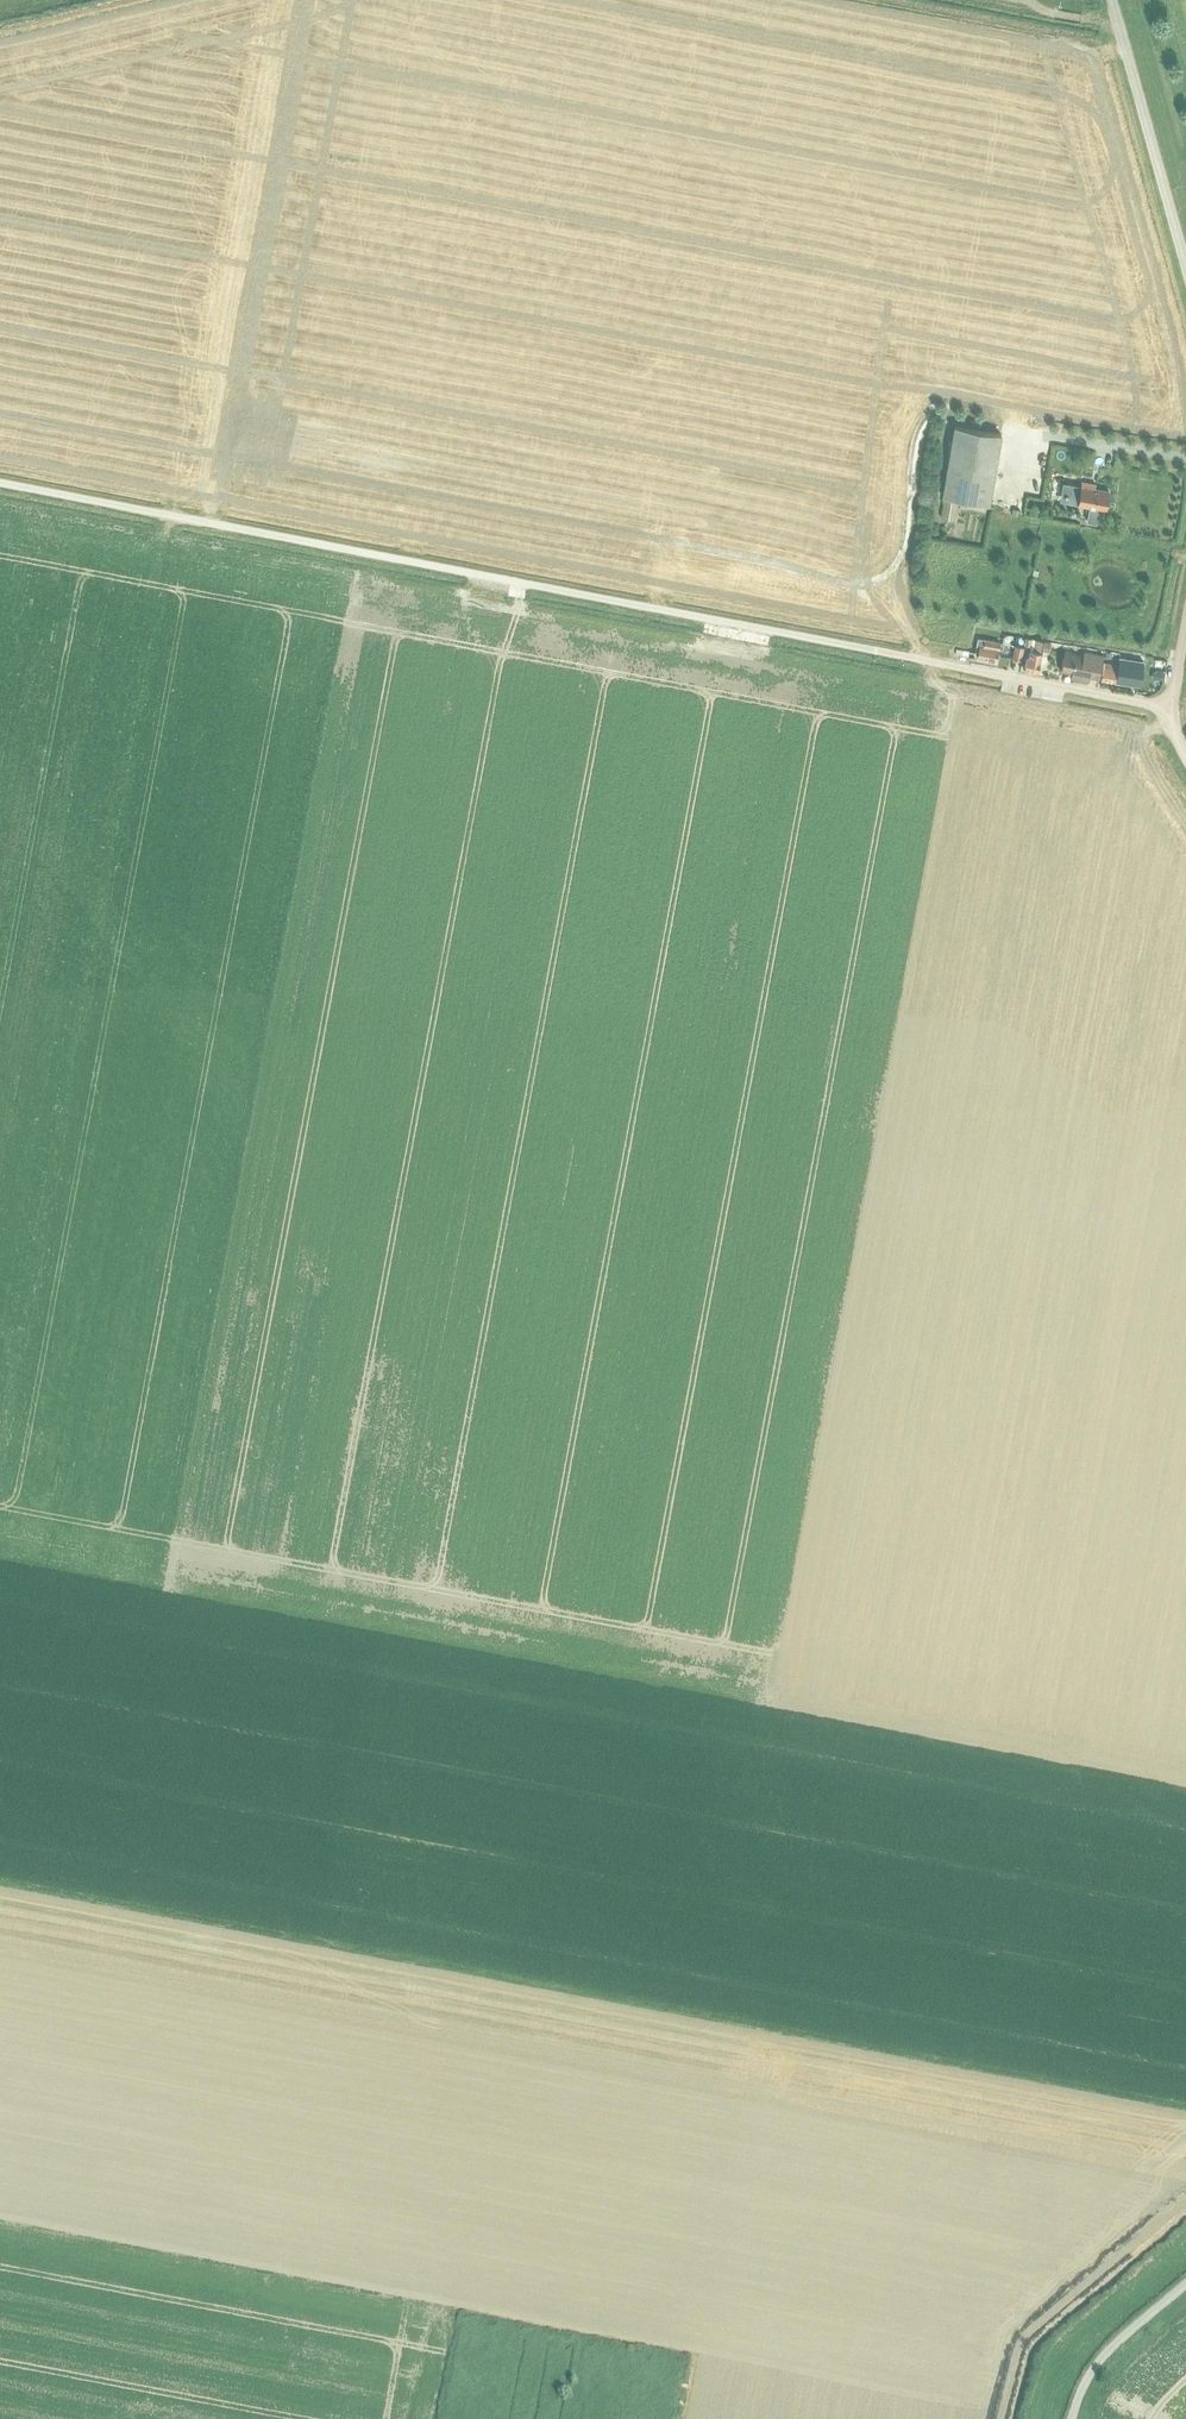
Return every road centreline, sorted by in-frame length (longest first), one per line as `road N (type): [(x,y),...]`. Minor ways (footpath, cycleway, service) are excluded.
road 1 (unclassified): [(1167,709),(0,483)]
road 2 (tertiary): [(1111,0),(1185,271)]
road 3 (tertiary): [(1073,2418),(1101,2370),(1185,2293)]

